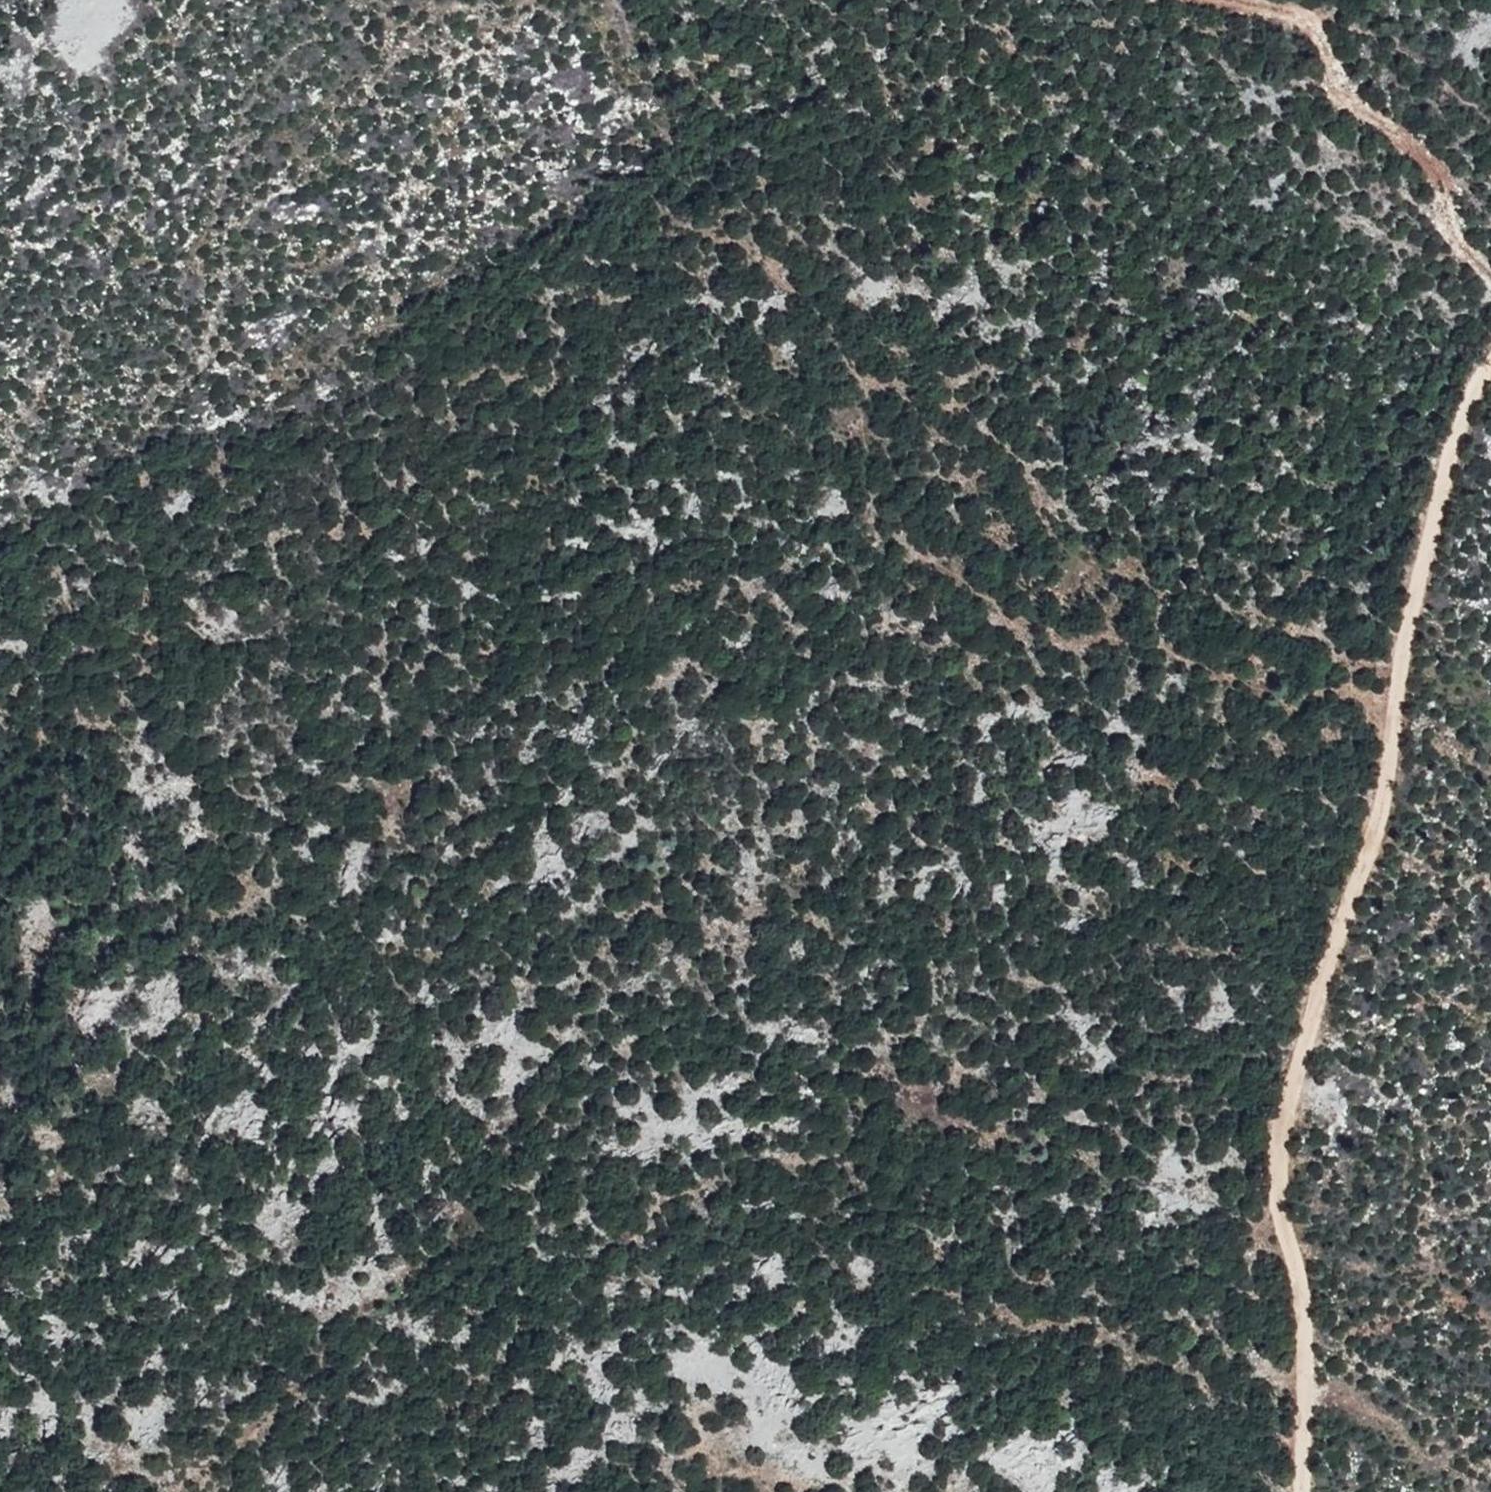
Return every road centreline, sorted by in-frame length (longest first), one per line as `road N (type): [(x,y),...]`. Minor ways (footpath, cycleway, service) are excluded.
road 1 (track): [(1303,1491),(1307,1344),(1283,1168),(1301,1054),(1397,709),(1457,431),(1490,359)]
road 2 (track): [(1490,277),(1439,224),(1442,182),(1420,149),(1340,97),(1308,19),(1281,3),(1243,0)]

